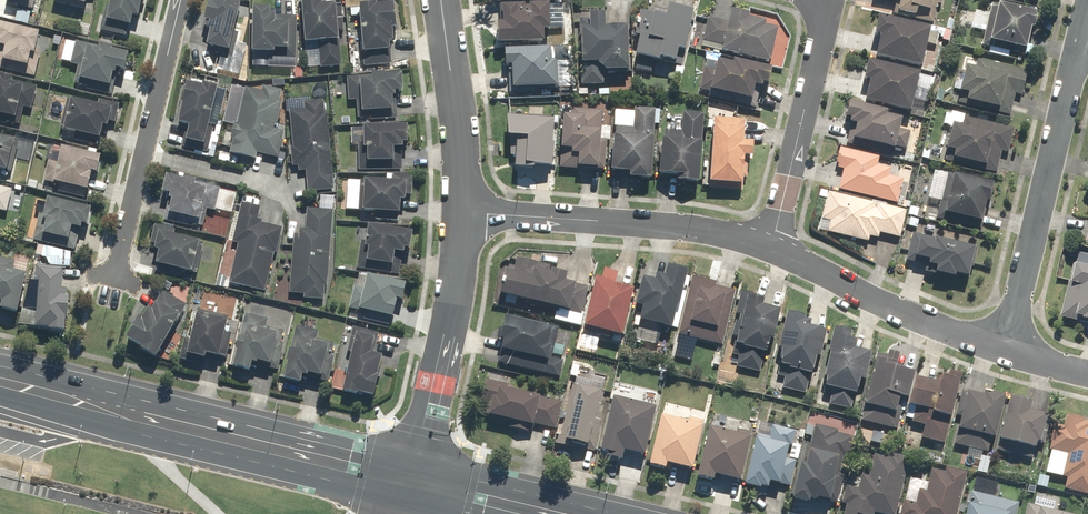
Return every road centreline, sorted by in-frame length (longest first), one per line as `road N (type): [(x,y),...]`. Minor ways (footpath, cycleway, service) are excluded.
road 1 (secondary): [(0,377),(414,477)]
road 2 (residential): [(1085,34),(1003,353)]
road 3 (residential): [(465,214),(668,227),(774,248)]
road 4 (residential): [(181,0),(116,274)]
road 5 (residential): [(465,214),(414,477)]
road 6 (residential): [(828,0),(774,248)]
road 7 (residential): [(774,248),(1003,353)]
road 8 (residential): [(440,0),(465,214)]
road 9 (secondary): [(414,477),(572,513)]

